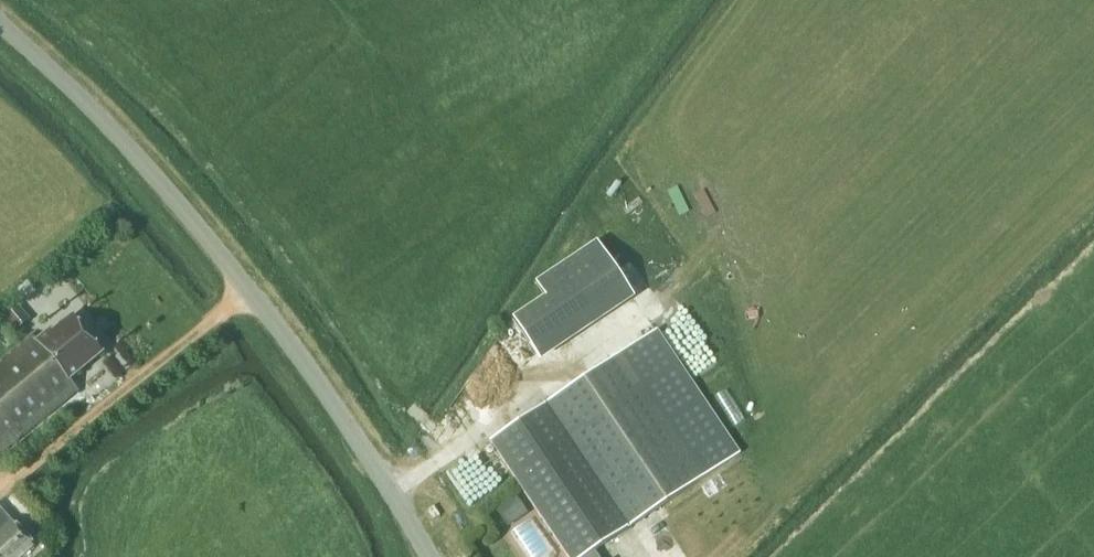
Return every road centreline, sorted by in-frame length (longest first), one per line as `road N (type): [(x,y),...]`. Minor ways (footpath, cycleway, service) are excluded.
road 1 (unclassified): [(429,556),(233,269),(114,132),(0,25)]

